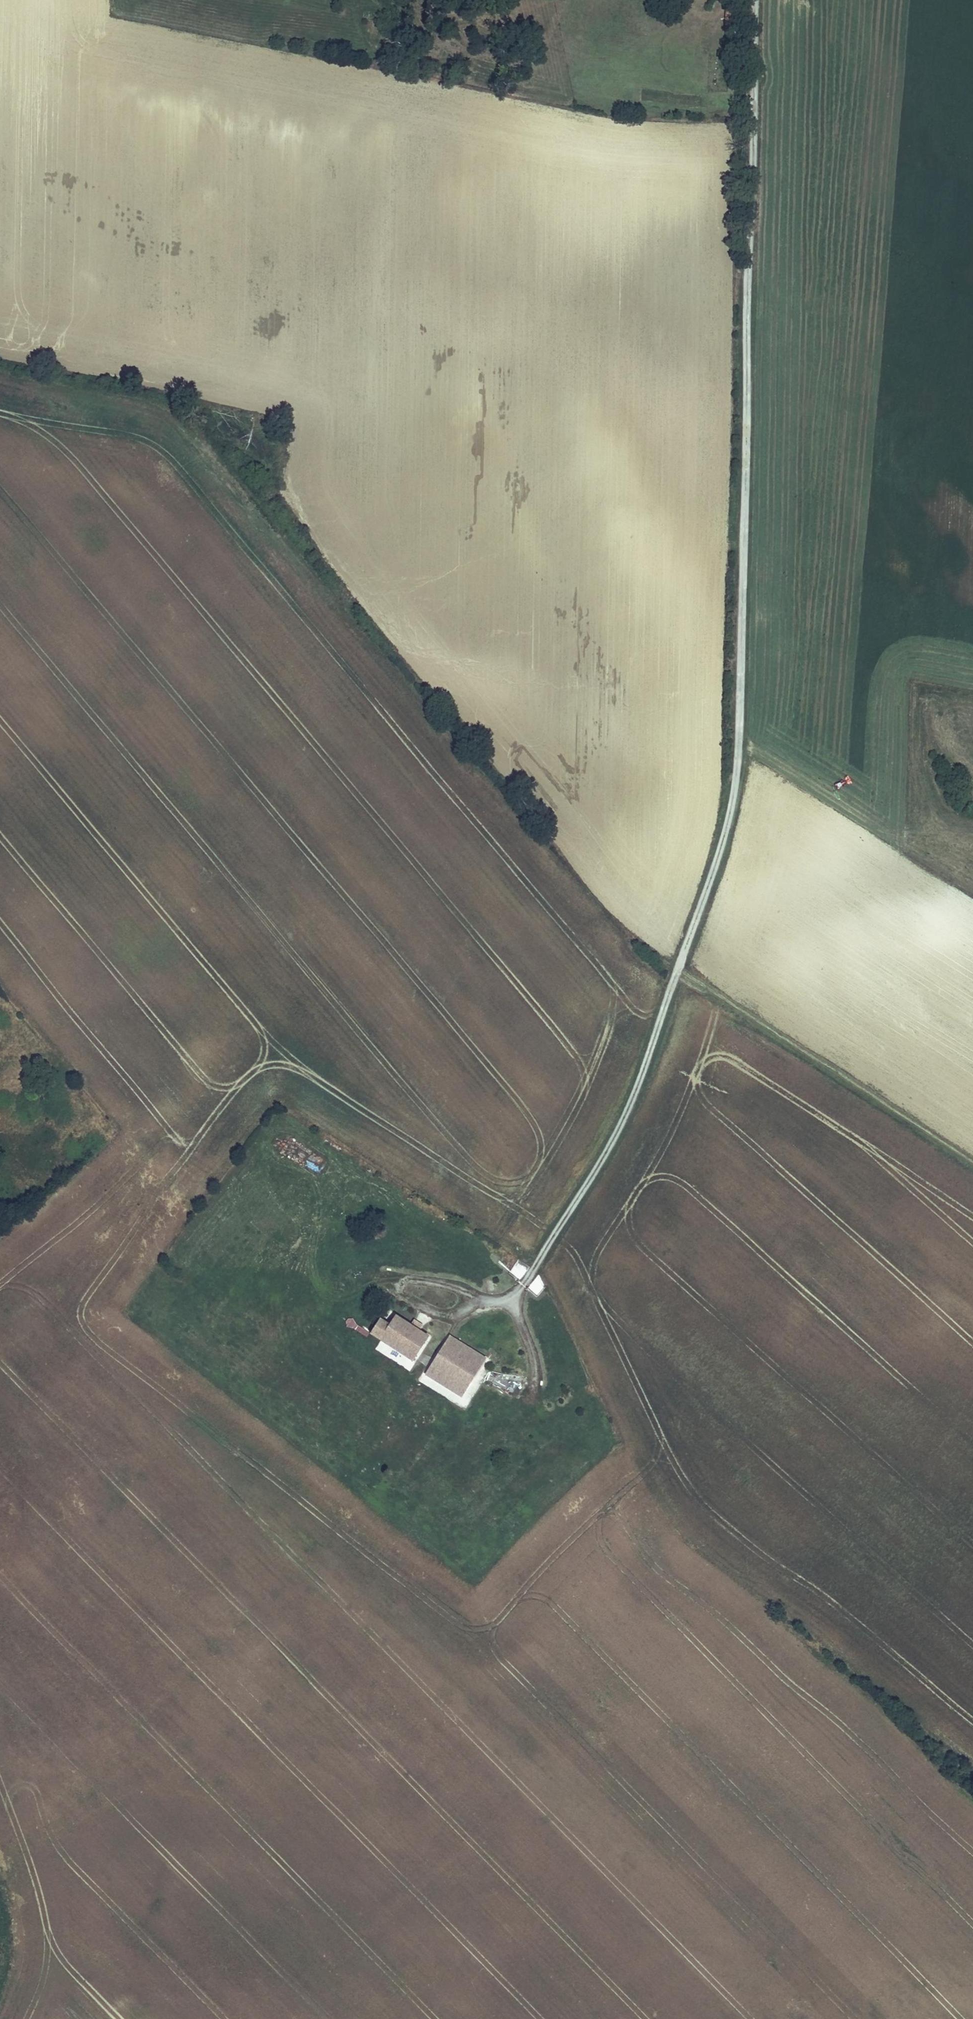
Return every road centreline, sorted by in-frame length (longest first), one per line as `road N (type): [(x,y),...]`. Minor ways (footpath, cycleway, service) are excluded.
road 1 (track): [(678,965),(972,1157)]

